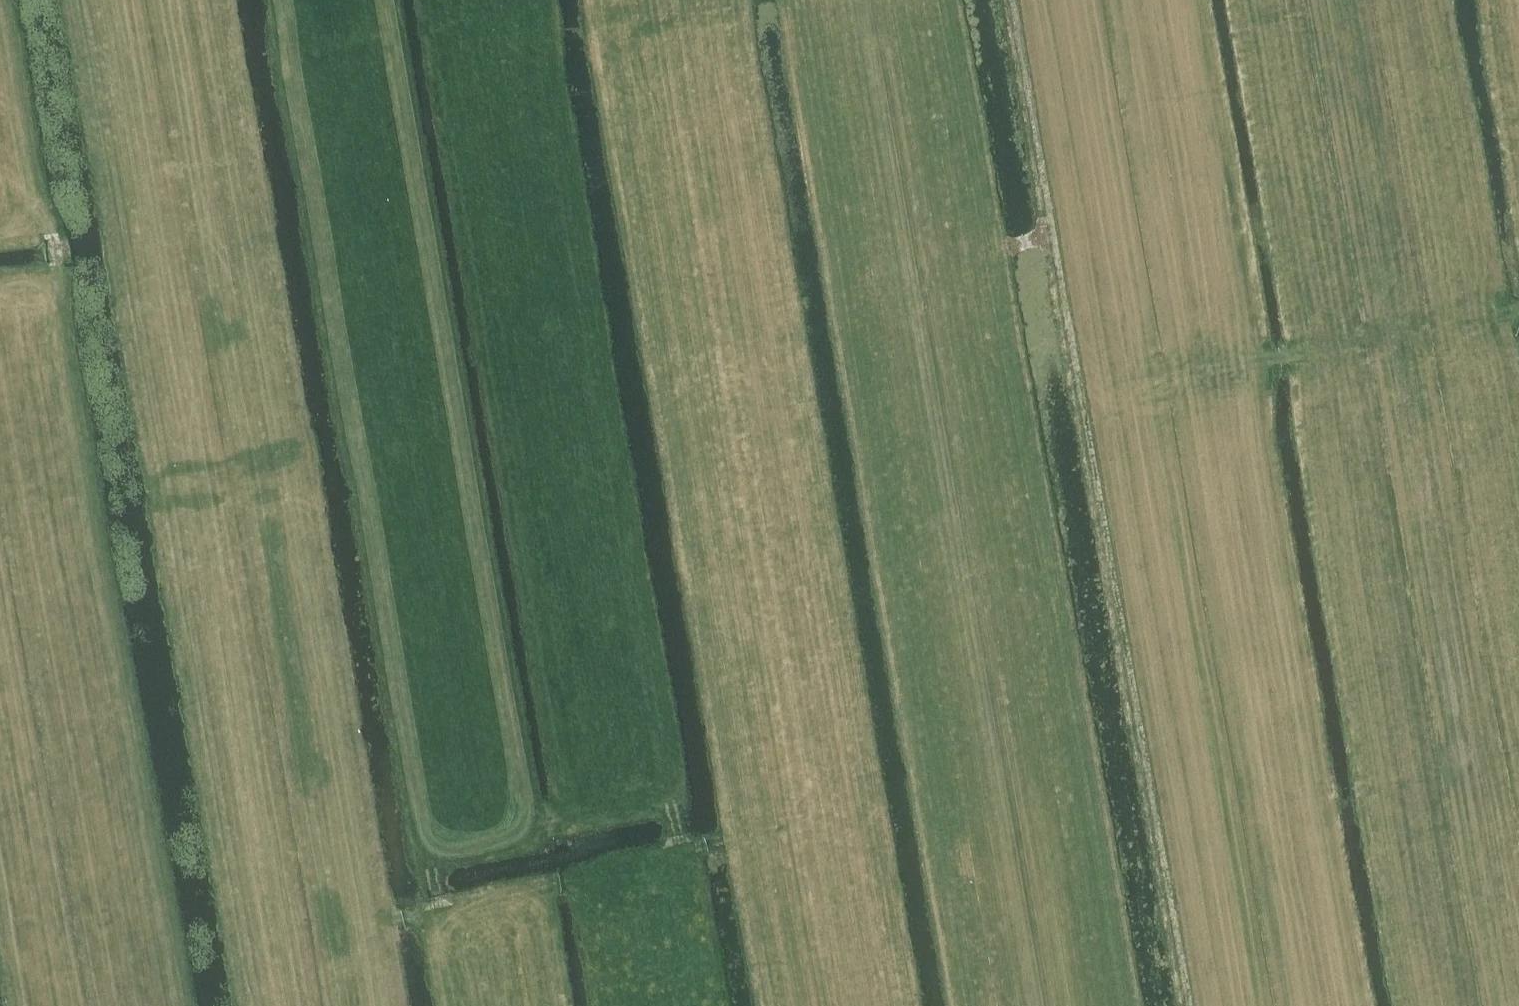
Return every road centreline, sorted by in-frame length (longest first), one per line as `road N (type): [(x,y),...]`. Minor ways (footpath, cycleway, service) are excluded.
road 1 (track): [(1190,1005),(1016,0)]

